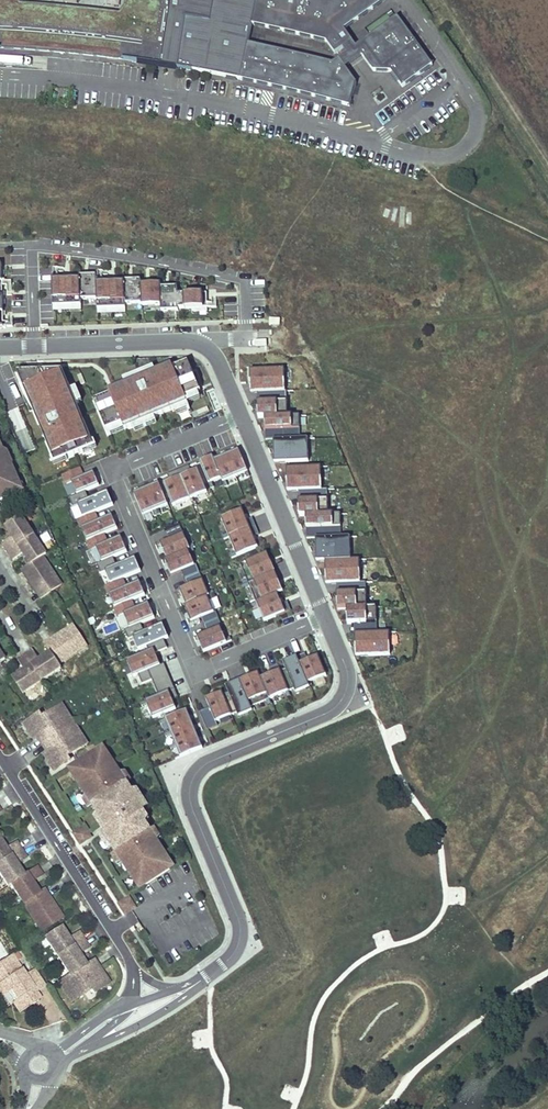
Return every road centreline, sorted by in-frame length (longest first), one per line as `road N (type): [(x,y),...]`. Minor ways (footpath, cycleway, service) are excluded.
road 1 (residential): [(242,418),(112,473),(193,671),(325,617)]
road 2 (residential): [(325,617),(345,670),(343,698),(205,763),(191,781),(190,799),(241,936),(230,958),(195,985)]
road 3 (residential): [(136,966),(0,749)]
road 4 (residential): [(242,418),(325,617)]
road 5 (residential): [(0,350),(203,345)]
road 6 (residential): [(78,1057),(195,985)]

